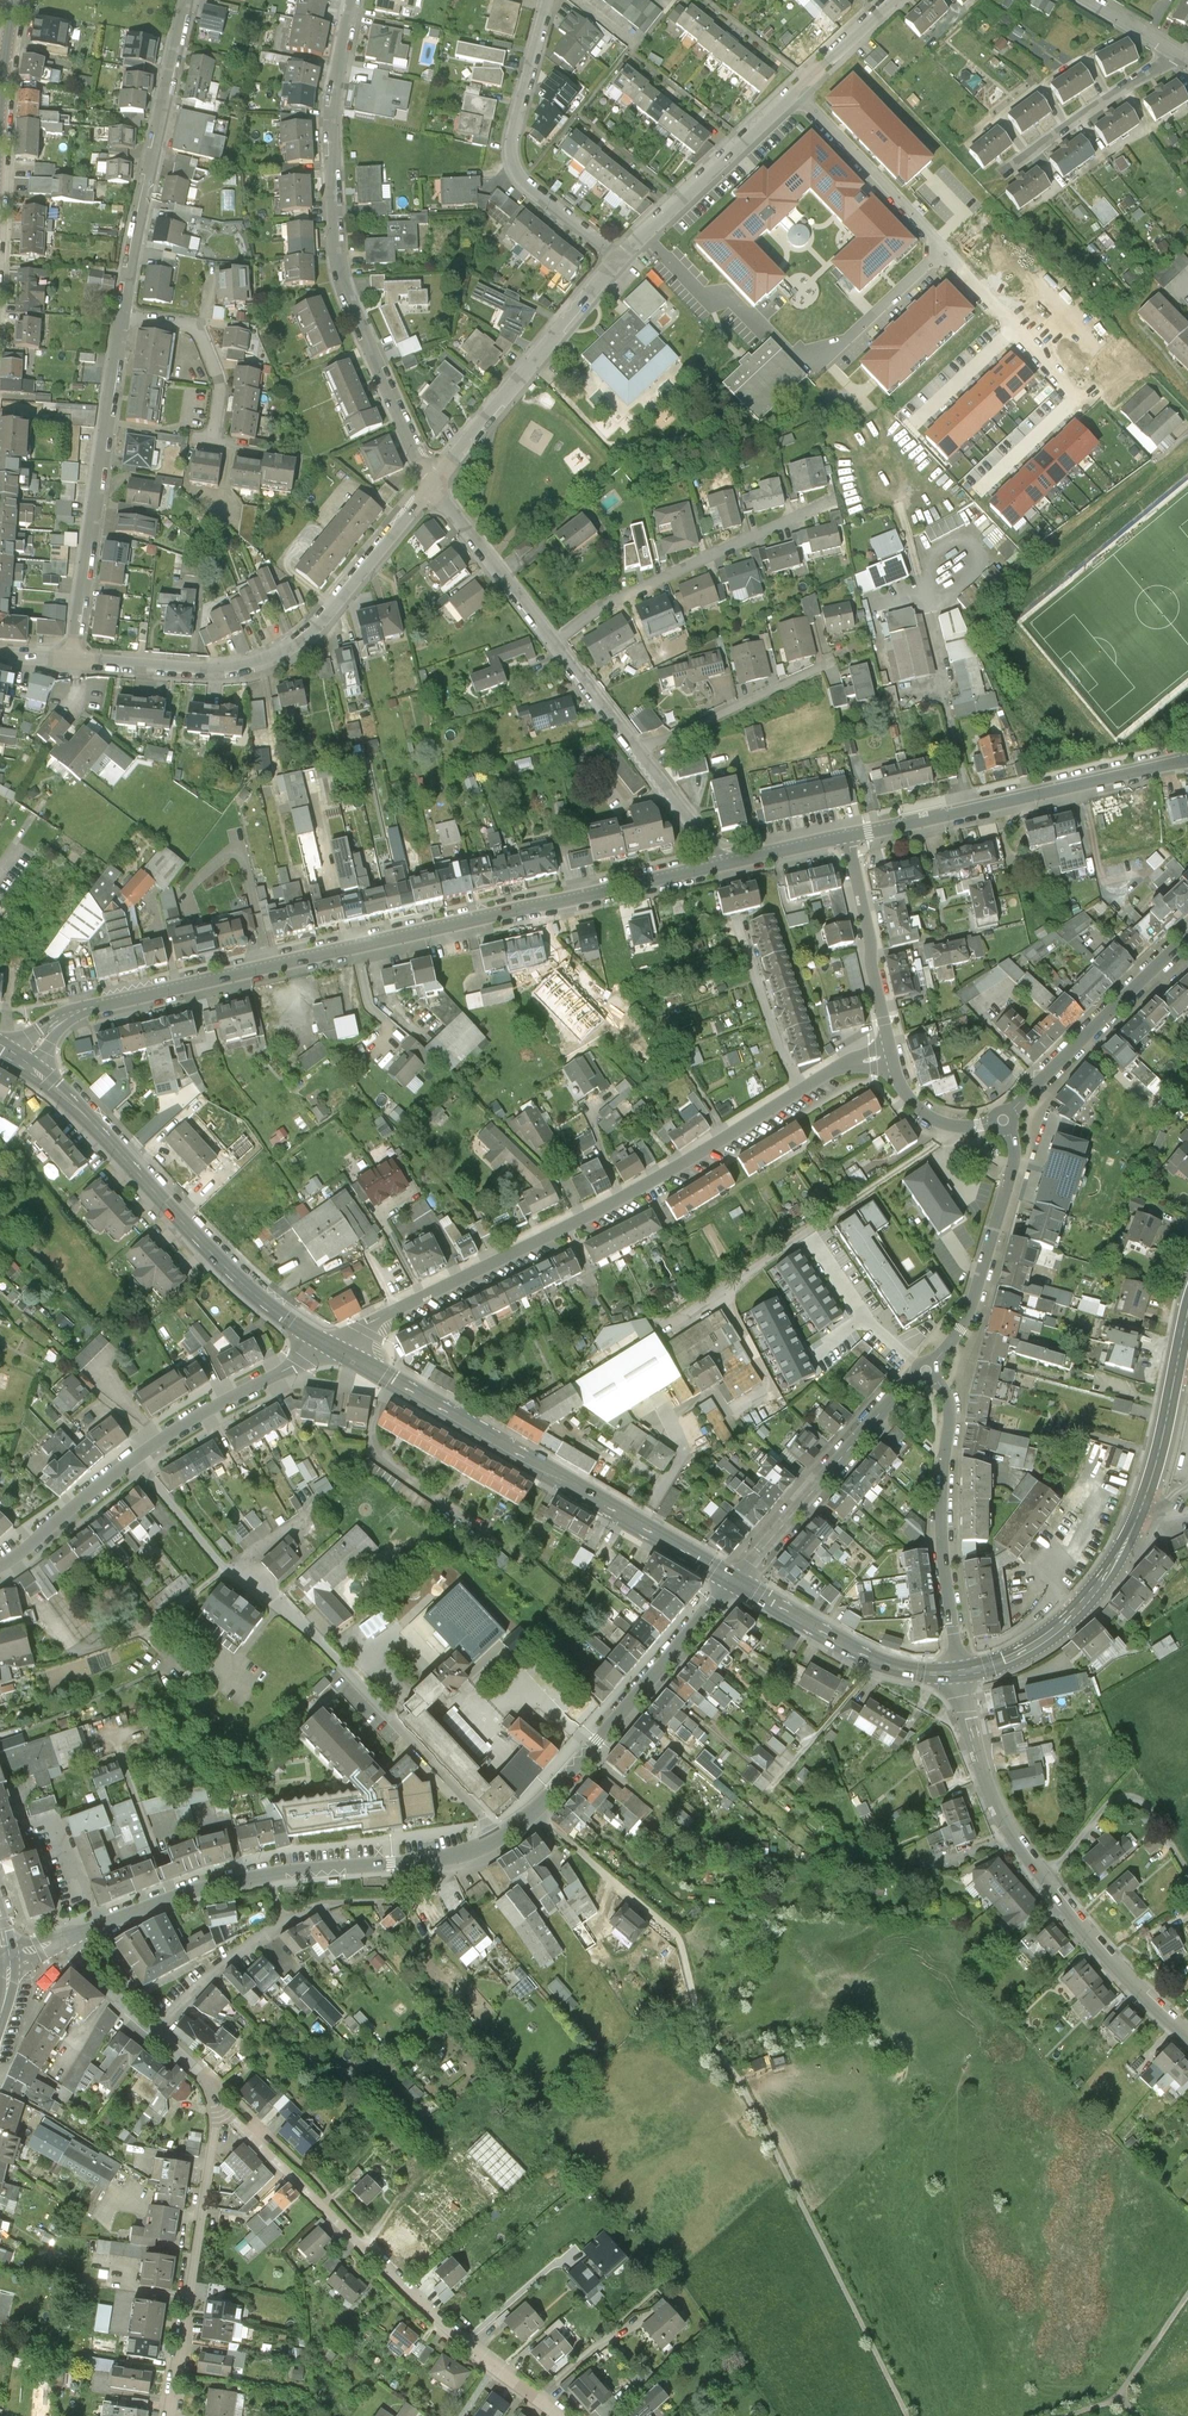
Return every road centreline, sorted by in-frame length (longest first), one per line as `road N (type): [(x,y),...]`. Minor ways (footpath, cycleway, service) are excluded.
road 1 (tertiary): [(716,867),(75,1013),(23,1062)]
road 2 (track): [(907,2415),(742,2082),(708,2037),(674,1933),(534,1812)]
road 3 (residential): [(894,1057),(833,1070),(624,1196),(424,1297)]
road 4 (residential): [(504,1836),(315,1637),(226,1570),(136,1458)]
road 5 (residential): [(432,485),(387,396),(340,264),(332,104),(355,0)]
road 6 (residential): [(716,867),(706,840),(432,485)]
road 7 (primary): [(736,1581),(333,1349)]
road 8 (primary): [(1187,1332),(1154,1484),(1111,1571),(1035,1648),(959,1674)]
road 9 (residential): [(73,659),(225,672),(281,657),(432,485)]
road 10 (residential): [(1187,2033),(1068,1914),(1022,1853),(988,1792),(959,1674)]
road 11 (primary): [(333,1349),(223,1267),(103,1130),(23,1062)]
road 12 (residential): [(455,1856),(252,1878),(60,1942)]
road 13 (residential): [(218,2108),(496,2369)]
road 14 (residential): [(156,2033),(233,1957),(286,1919),(322,1904),(422,1896),(447,1877),(455,1856)]
road 15 (tertiary): [(1187,761),(848,837)]
road 16 (residential): [(73,659),(127,316)]
road 17 (residential): [(736,1581),(563,1782),(504,1836)]
road 18 (residential): [(127,316),(187,0)]
road 19 (residential): [(1014,328),(797,94)]
road 20 (residential): [(959,1674),(941,1516),(949,1401),(926,1371)]
road 21 (residential): [(218,2108),(171,2415)]
road 22 (residential): [(432,485),(615,264)]
road 23 (residential): [(926,1371),(899,1391),(736,1581)]
road 24 (residential): [(1003,1120),(1014,1158),(972,1305),(926,1371)]
road 25 (residential): [(615,264),(513,168),(536,51)]
road 26 (residential): [(1187,938),(1003,1120)]
road 27 (residential): [(615,264),(797,94)]
road 28 (primary): [(959,1674),(879,1662),(736,1581)]
road 29 (residential): [(333,1349),(195,1417),(136,1458)]
road 30 (residential): [(894,1057),(848,837)]
road 31 (residential): [(1178,57),(1002,173)]
road 32 (residential): [(127,316),(187,327),(200,340),(220,400),(213,440),(235,444)]
road 33 (track): [(1187,2295),(1119,2396),(1066,2415)]
road 34 (residential): [(136,1458),(0,1565)]
road 35 (residential): [(1003,1120),(938,1122),(914,1107),(894,1057)]
road 36 (residential): [(1080,398),(977,492)]
road 37 (residential): [(1014,328),(913,424)]
road 38 (residential): [(797,94),(898,0)]
road 39 (residential): [(415,1192),(378,1215),(424,1297)]
road 40 (tertiary): [(848,837),(716,867)]
road 41 (residential): [(60,1942),(156,2033)]
road 42 (tertiary): [(0,122),(15,0)]

